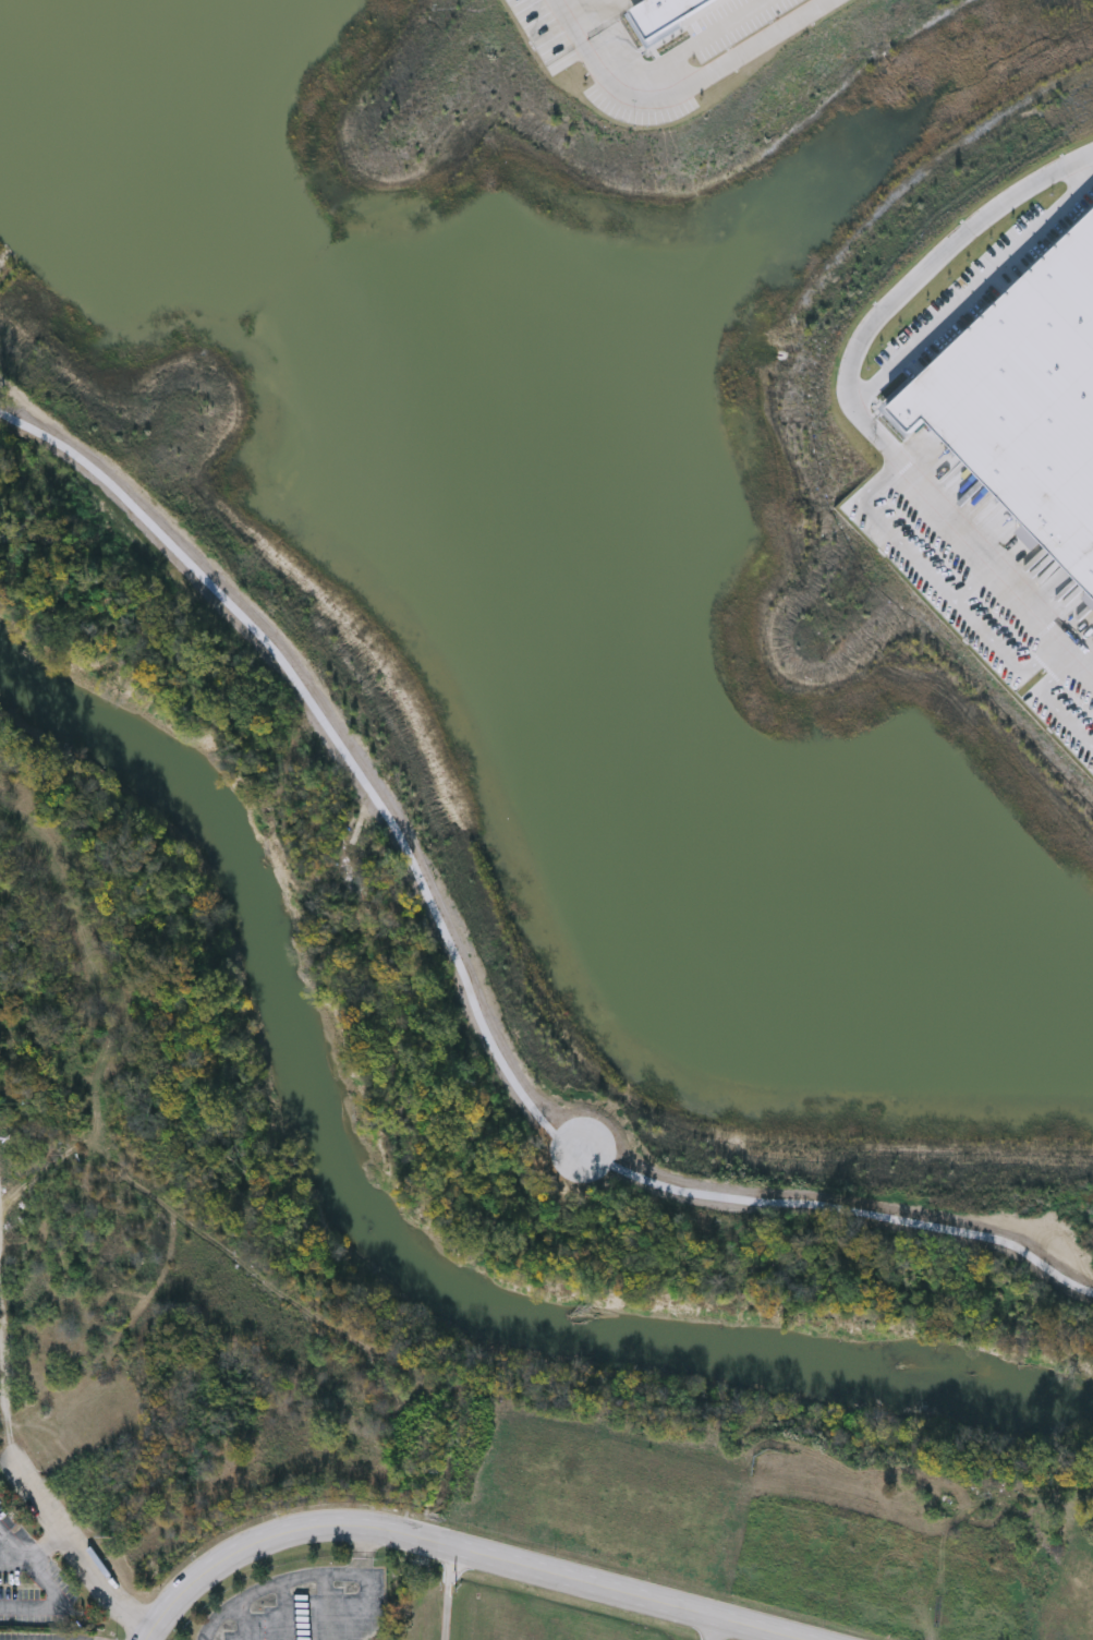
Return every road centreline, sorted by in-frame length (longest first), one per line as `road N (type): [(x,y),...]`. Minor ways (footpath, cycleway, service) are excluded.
road 1 (residential): [(149,1639),(177,1601),(243,1553),(303,1533),(361,1530),(797,1639)]

